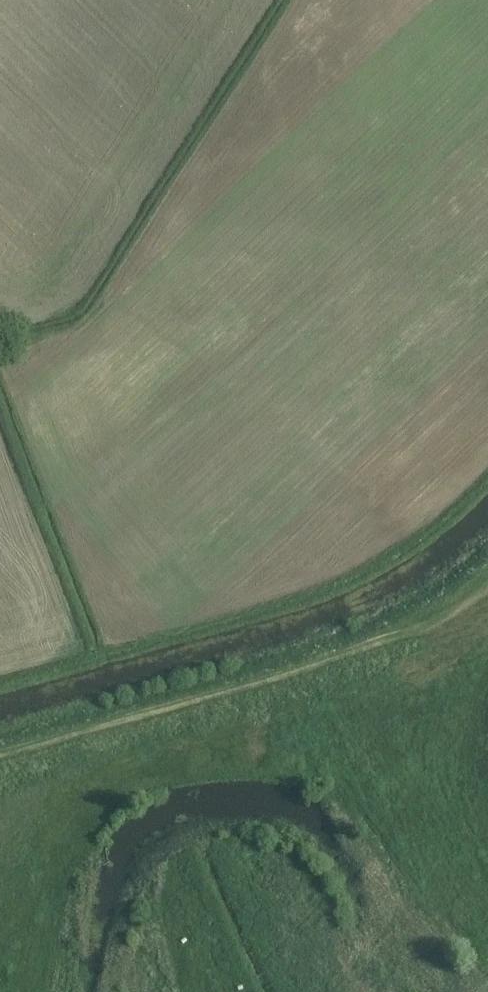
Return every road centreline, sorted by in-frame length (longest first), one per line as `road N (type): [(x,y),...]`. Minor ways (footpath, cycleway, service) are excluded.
road 1 (track): [(0,754),(329,661),(390,638),(487,575)]

